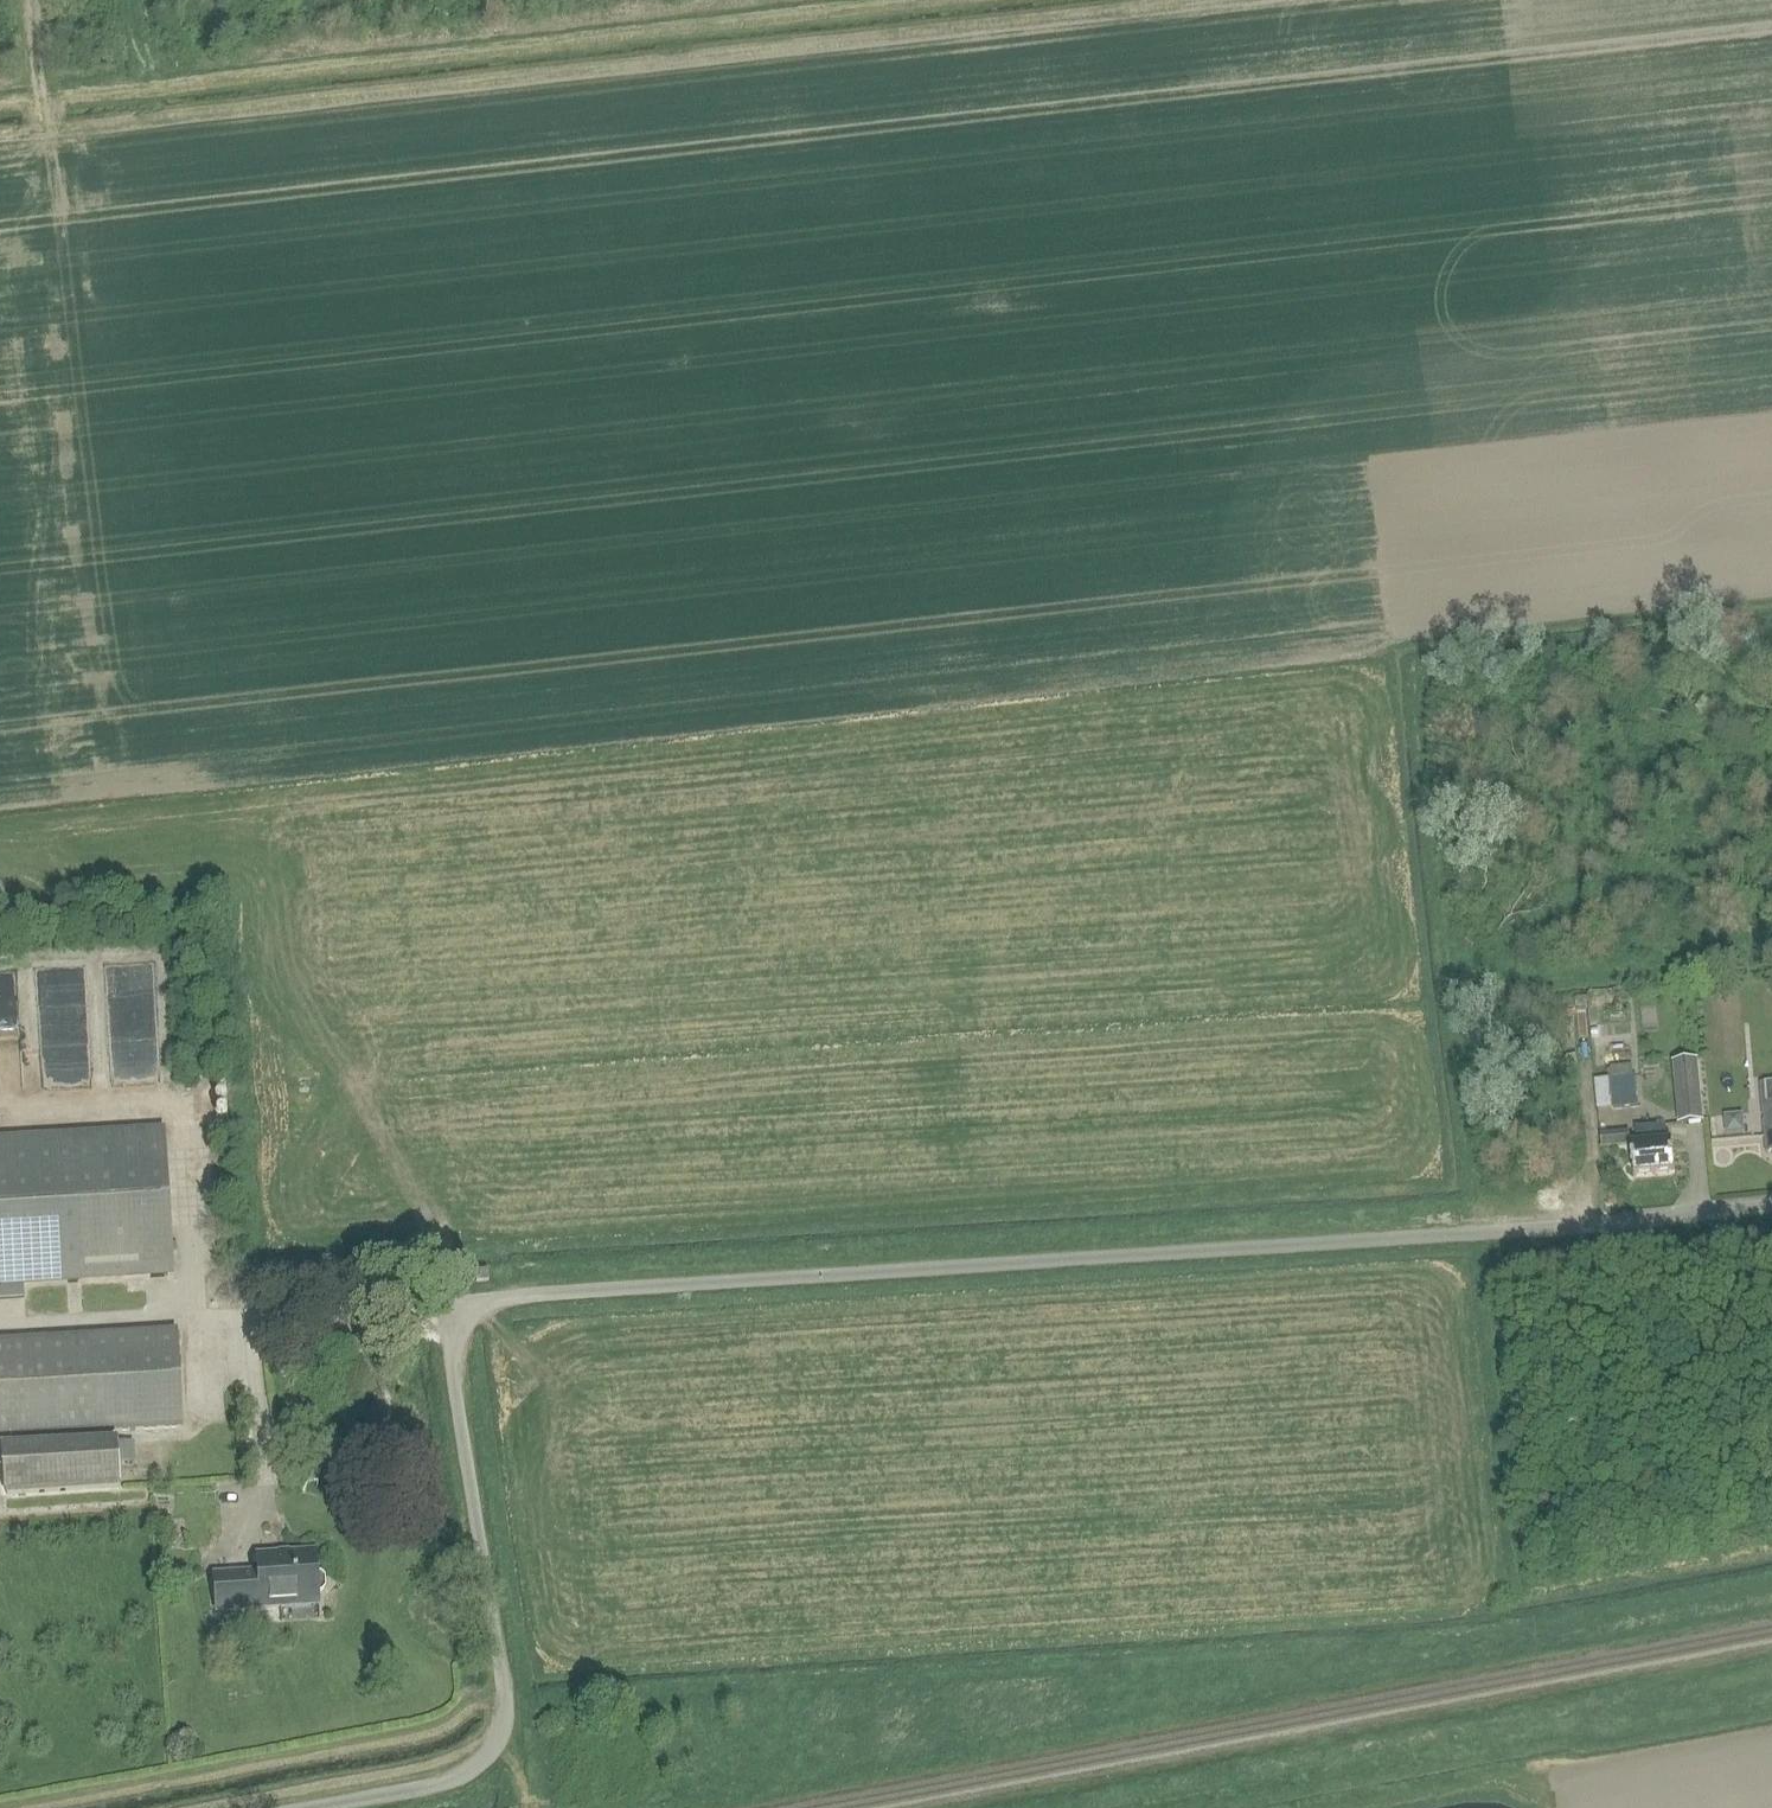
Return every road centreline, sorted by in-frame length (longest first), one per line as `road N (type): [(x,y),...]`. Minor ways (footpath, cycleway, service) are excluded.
road 1 (unclassified): [(317,1807),(445,1783),(473,1767),(501,1722),(450,1391),(458,1332),(482,1306),(1771,1212)]

